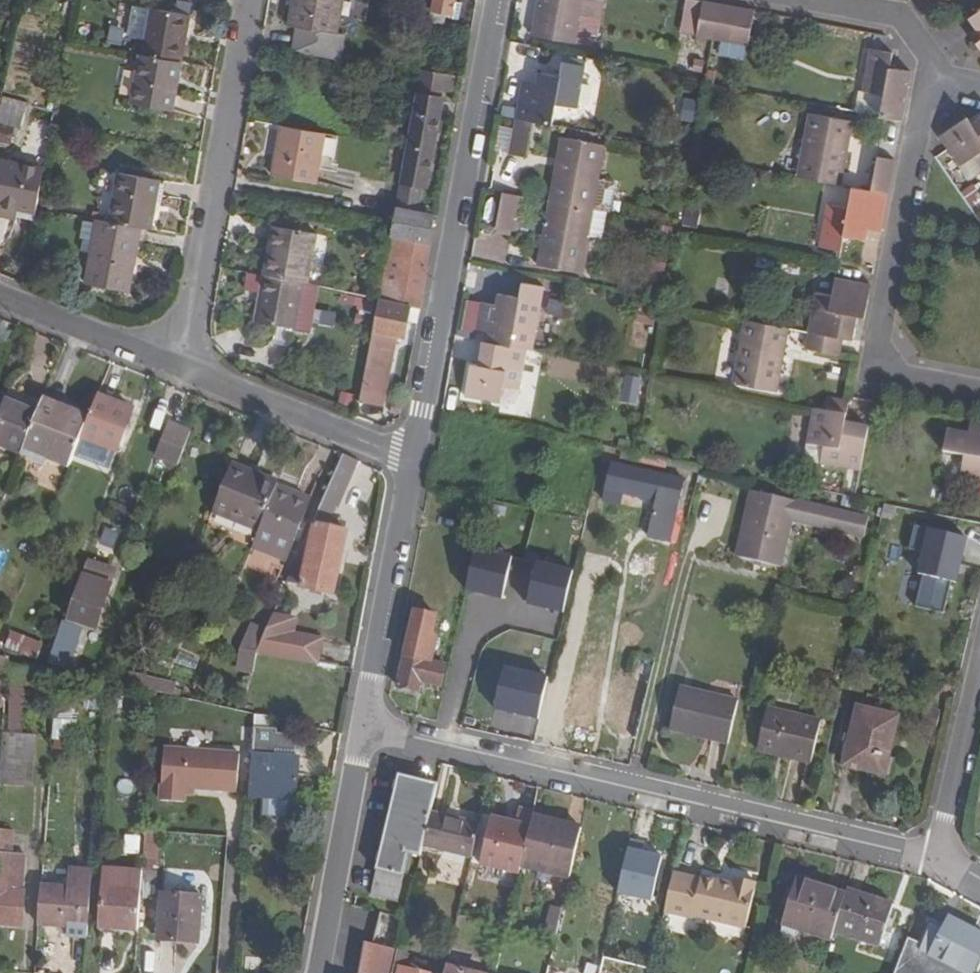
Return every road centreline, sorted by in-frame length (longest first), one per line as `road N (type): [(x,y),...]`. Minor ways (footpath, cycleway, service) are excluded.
road 1 (residential): [(362,728),(934,861)]
road 2 (residential): [(414,465),(498,0)]
road 3 (residential): [(927,77),(865,376),(979,399)]
road 4 (residential): [(246,0),(174,373)]
road 5 (residential): [(362,728),(414,465)]
road 6 (residential): [(174,373),(414,465)]
road 7 (residential): [(318,972),(362,728)]
road 8 (residential): [(979,653),(934,861)]
road 9 (residential): [(0,303),(174,373)]
road 10 (residential): [(927,77),(889,18),(792,0)]

